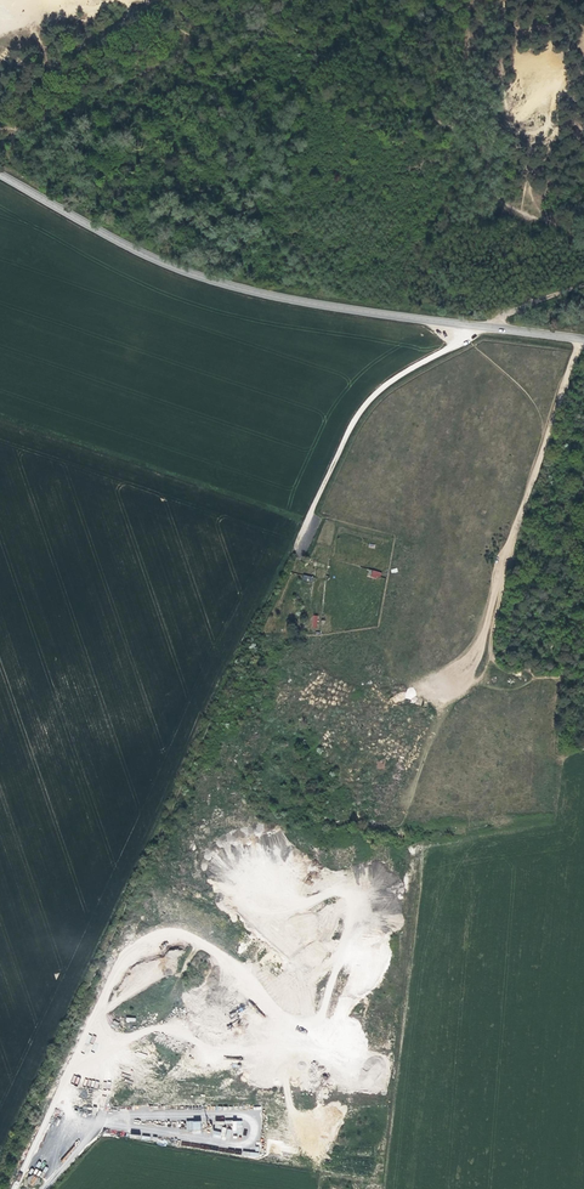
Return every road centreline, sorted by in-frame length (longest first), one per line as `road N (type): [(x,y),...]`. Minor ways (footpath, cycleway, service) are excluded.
road 1 (tertiary): [(583,339),(233,286),(145,254),(0,174)]
road 2 (track): [(296,546),(353,423),(375,394),(482,326),(583,285)]
road 3 (track): [(580,339),(478,652),(436,690)]
road 4 (track): [(448,682),(405,818),(380,826)]

